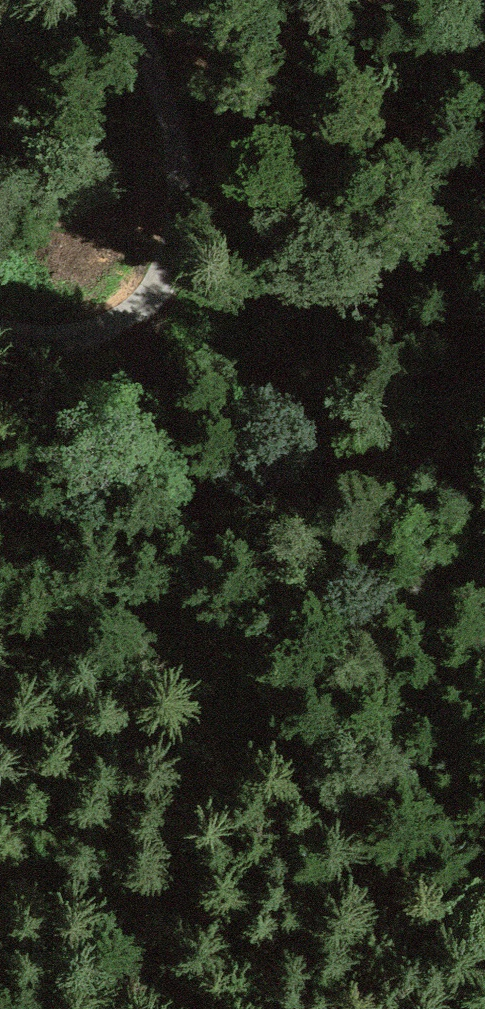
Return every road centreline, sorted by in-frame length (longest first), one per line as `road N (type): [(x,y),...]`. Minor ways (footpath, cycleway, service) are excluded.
road 1 (track): [(143,310),(185,546),(244,650),(484,933)]
road 2 (track): [(0,315),(85,330),(143,310),(166,276),(183,213),(167,116),(125,0)]
road 3 (track): [(0,808),(193,1008)]

